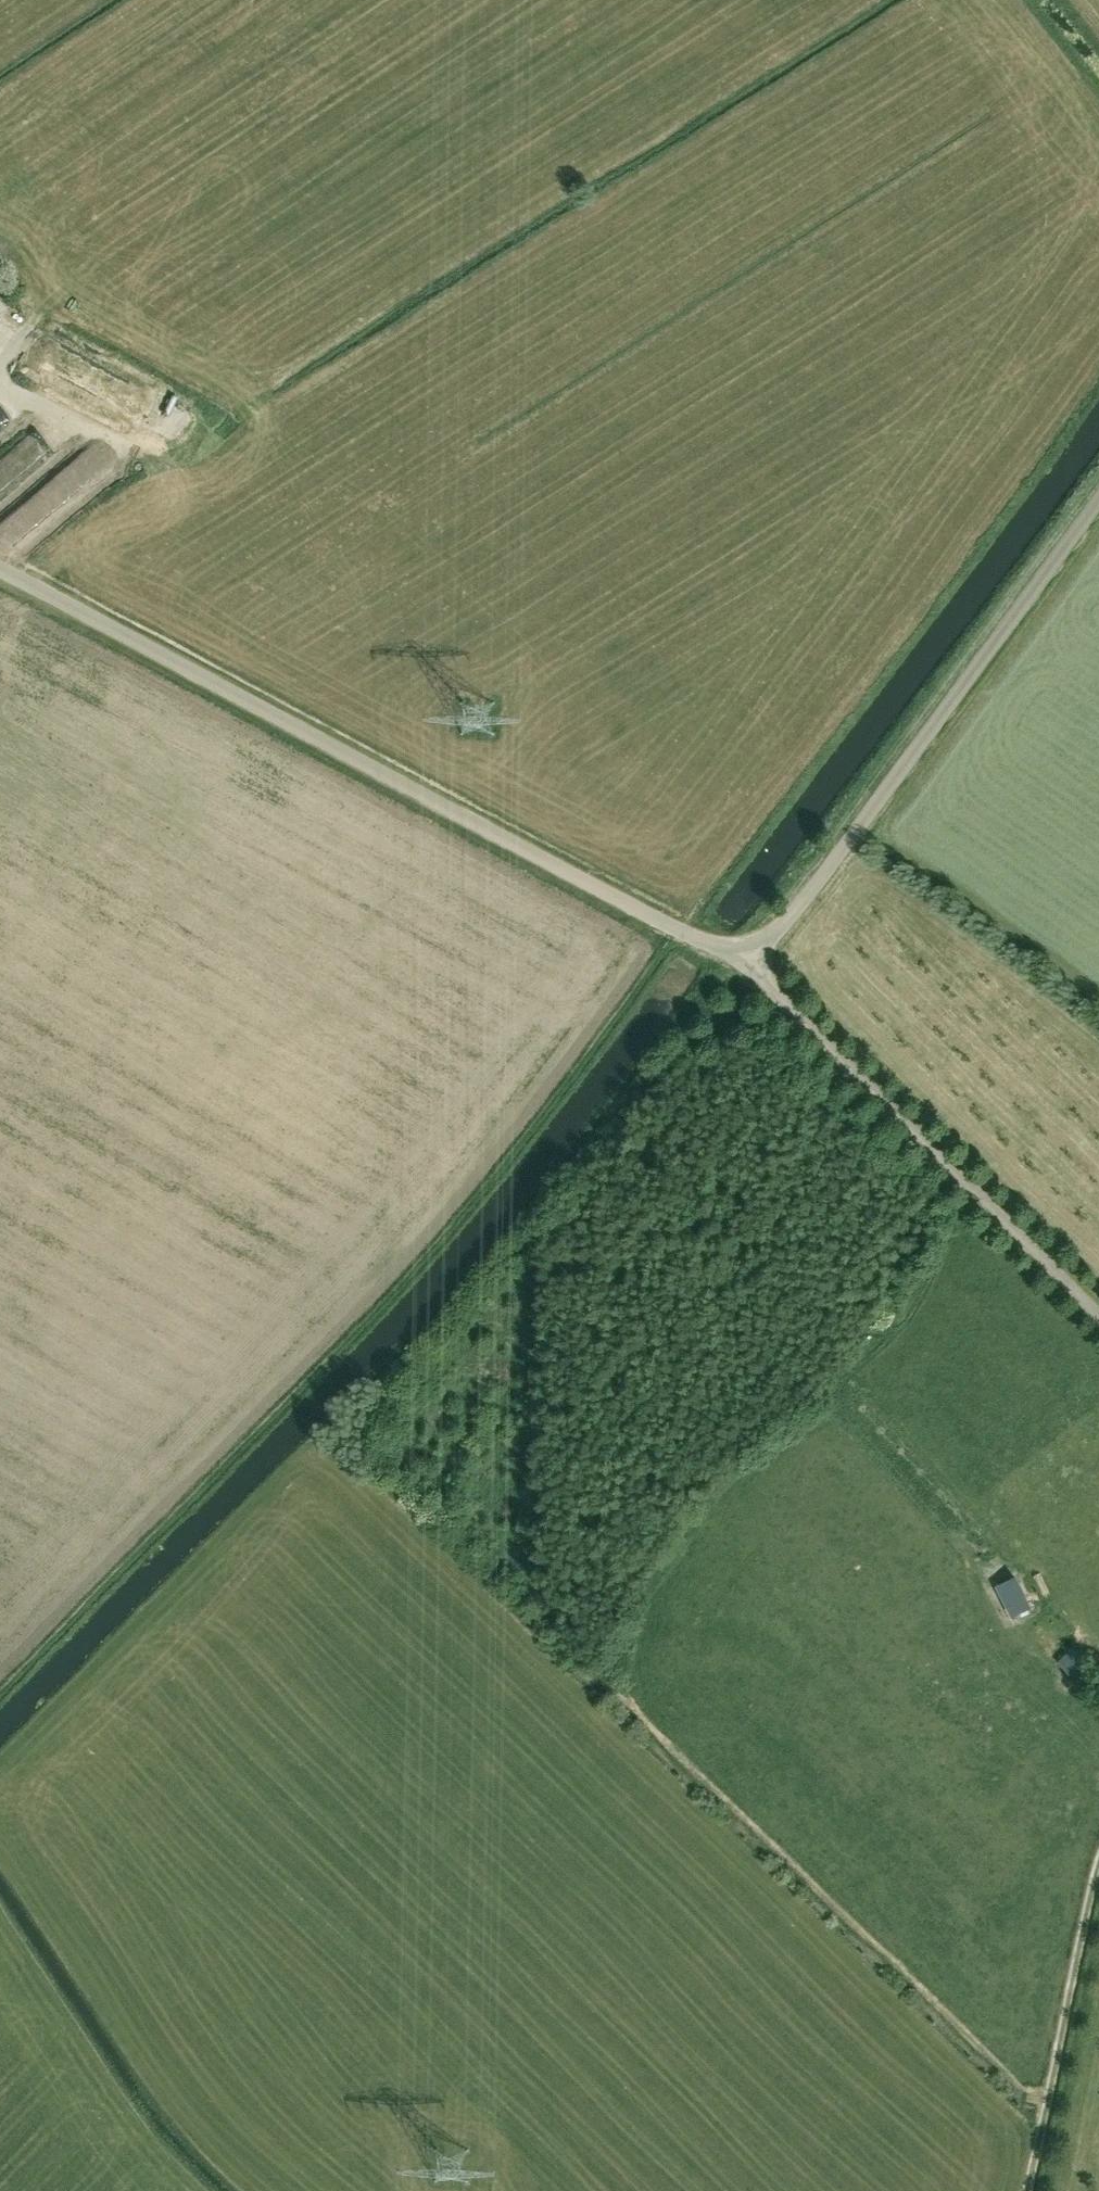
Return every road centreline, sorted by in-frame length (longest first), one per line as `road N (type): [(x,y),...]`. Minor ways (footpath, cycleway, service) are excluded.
road 1 (unclassified): [(725,956),(0,569)]
road 2 (unclassified): [(725,956),(753,955),(781,933),(1098,507)]
road 3 (unclassified): [(1098,1315),(772,989),(725,956)]
road 4 (track): [(1027,2190),(1098,1877)]

